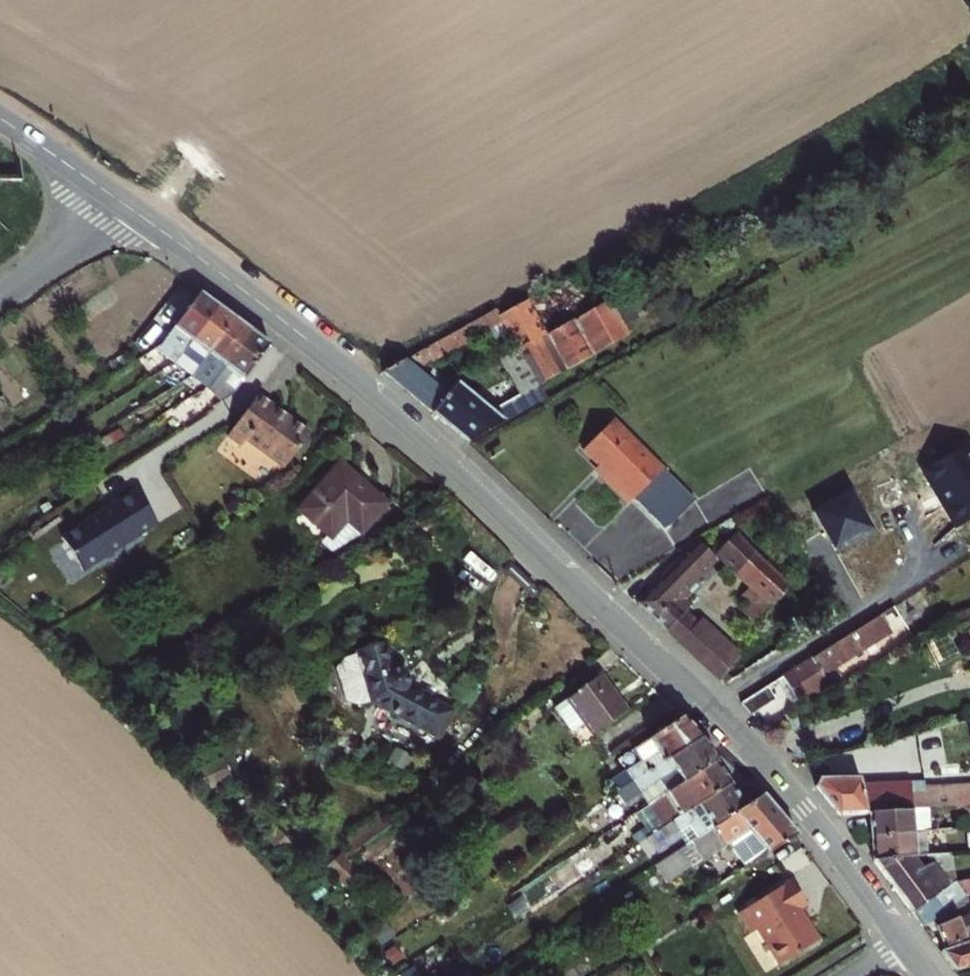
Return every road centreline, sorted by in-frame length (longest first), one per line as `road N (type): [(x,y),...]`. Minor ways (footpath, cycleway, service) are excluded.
road 1 (tertiary): [(0,121),(292,329),(458,468),(777,779),(905,942)]

